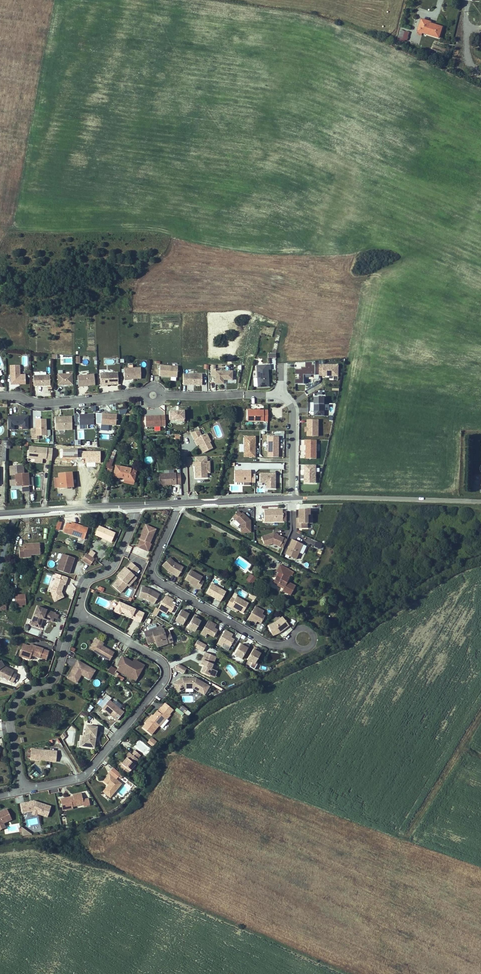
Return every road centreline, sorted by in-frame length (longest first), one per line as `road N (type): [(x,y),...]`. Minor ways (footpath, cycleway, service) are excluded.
road 1 (residential): [(24,789),(83,777),(167,674),(160,657),(78,612)]
road 2 (residential): [(0,399),(52,404),(141,393),(243,394)]
road 3 (residential): [(263,643),(149,572),(182,502)]
road 4 (residential): [(78,612),(54,679),(14,702),(24,789)]
road 5 (unclassified): [(480,500),(293,498)]
road 6 (residential): [(293,498),(290,404),(279,394),(243,394)]
road 7 (unclassified): [(135,502),(0,512)]
road 8 (residential): [(135,502),(113,567),(84,587),(78,612)]

